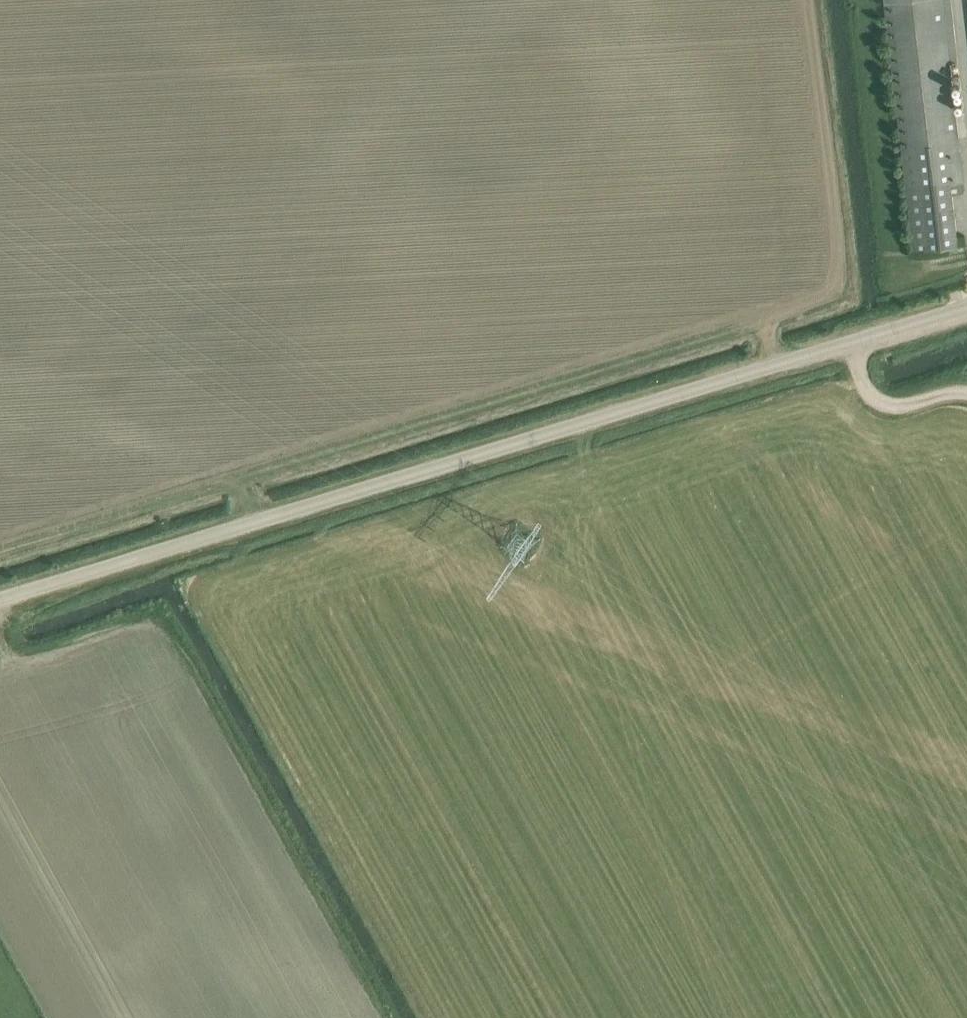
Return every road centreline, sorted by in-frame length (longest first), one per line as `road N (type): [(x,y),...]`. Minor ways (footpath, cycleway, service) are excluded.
road 1 (unclassified): [(0,599),(966,306)]
road 2 (track): [(846,343),(865,388),(893,410),(966,395)]

